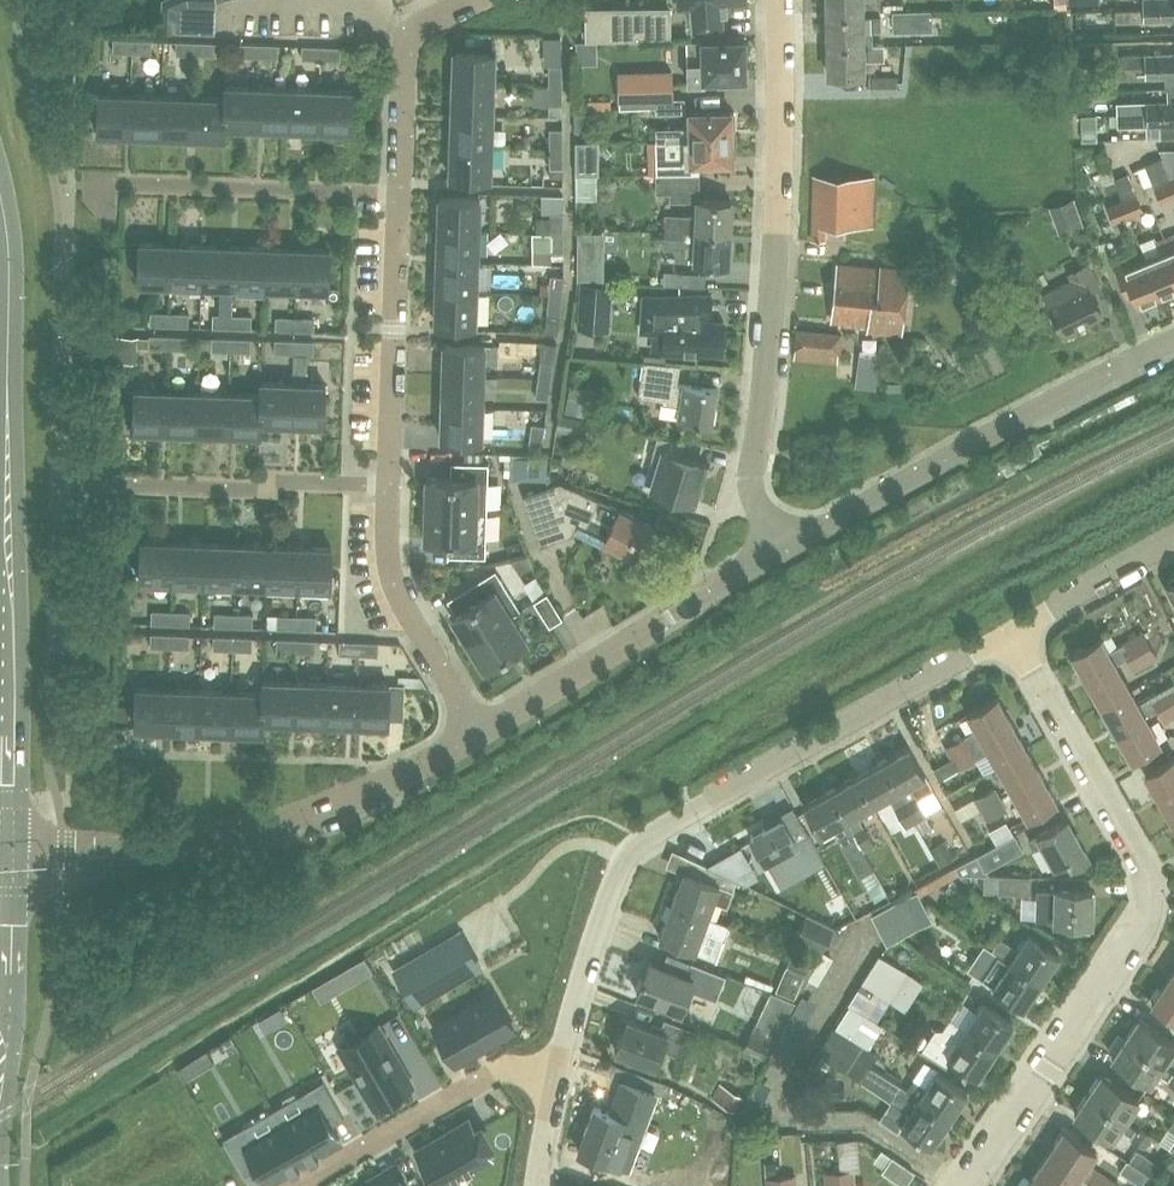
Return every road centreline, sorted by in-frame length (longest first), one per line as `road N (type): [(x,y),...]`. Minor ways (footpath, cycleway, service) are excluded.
road 1 (residential): [(483,738),(407,609),(388,554),(412,48),(421,35),(495,0)]
road 2 (secondary): [(7,863),(14,243),(0,183)]
road 3 (residential): [(558,1074),(613,888),(634,847),(1018,637)]
road 4 (residential): [(972,1185),(1151,929),(1155,903),(1146,864),(1018,637)]
road 5 (track): [(634,847),(617,822),(575,819),(141,1074)]
road 6 (residential): [(782,545),(764,502),(761,458),(784,226),(782,0)]
road 7 (residential): [(7,863),(247,838),(384,789),(483,738)]
road 8 (residential): [(782,545),(1173,346)]
road 9 (residential): [(960,1185),(855,1119),(798,1119),(781,1109),(782,1087),(868,936)]
road 10 (residential): [(483,738),(782,545)]
road 11 (residential): [(298,1185),(508,1070),(558,1074)]
road 12 (secondary): [(0,1069),(7,863)]
road 13 (residential): [(1018,637),(1173,547)]

